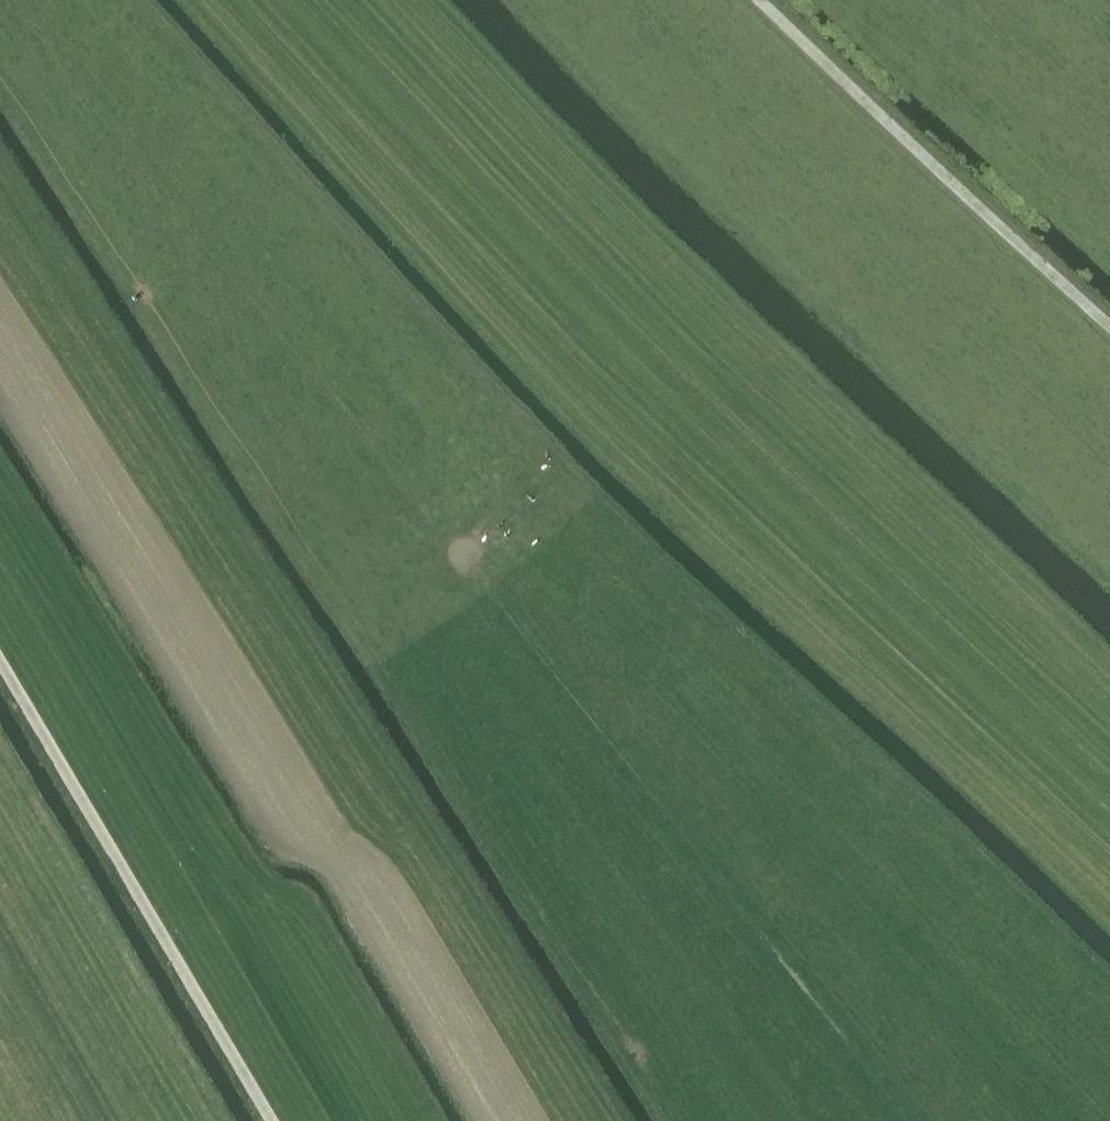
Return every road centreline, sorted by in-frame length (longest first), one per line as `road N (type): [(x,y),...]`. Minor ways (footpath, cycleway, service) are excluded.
road 1 (track): [(271,1120),(0,663)]
road 2 (track): [(1109,329),(759,0)]

